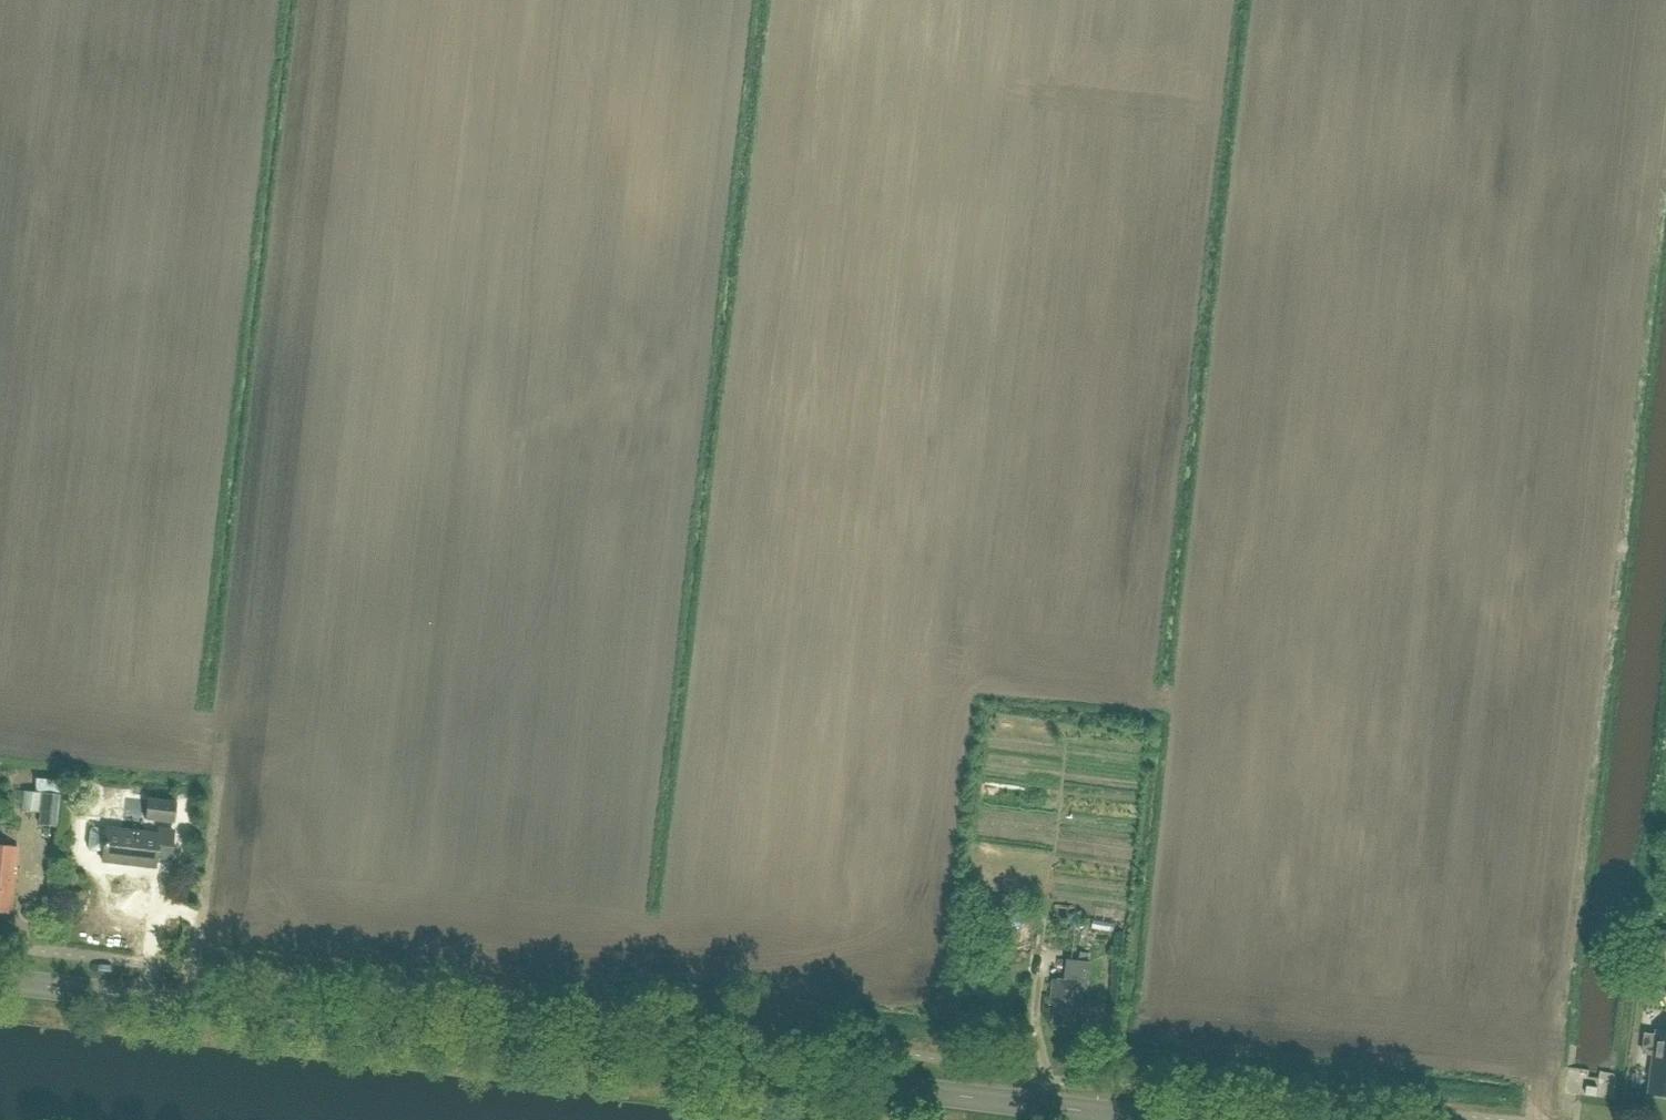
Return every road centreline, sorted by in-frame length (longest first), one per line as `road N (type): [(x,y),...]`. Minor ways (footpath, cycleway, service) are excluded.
road 1 (tertiary): [(1170,1119),(0,982)]

